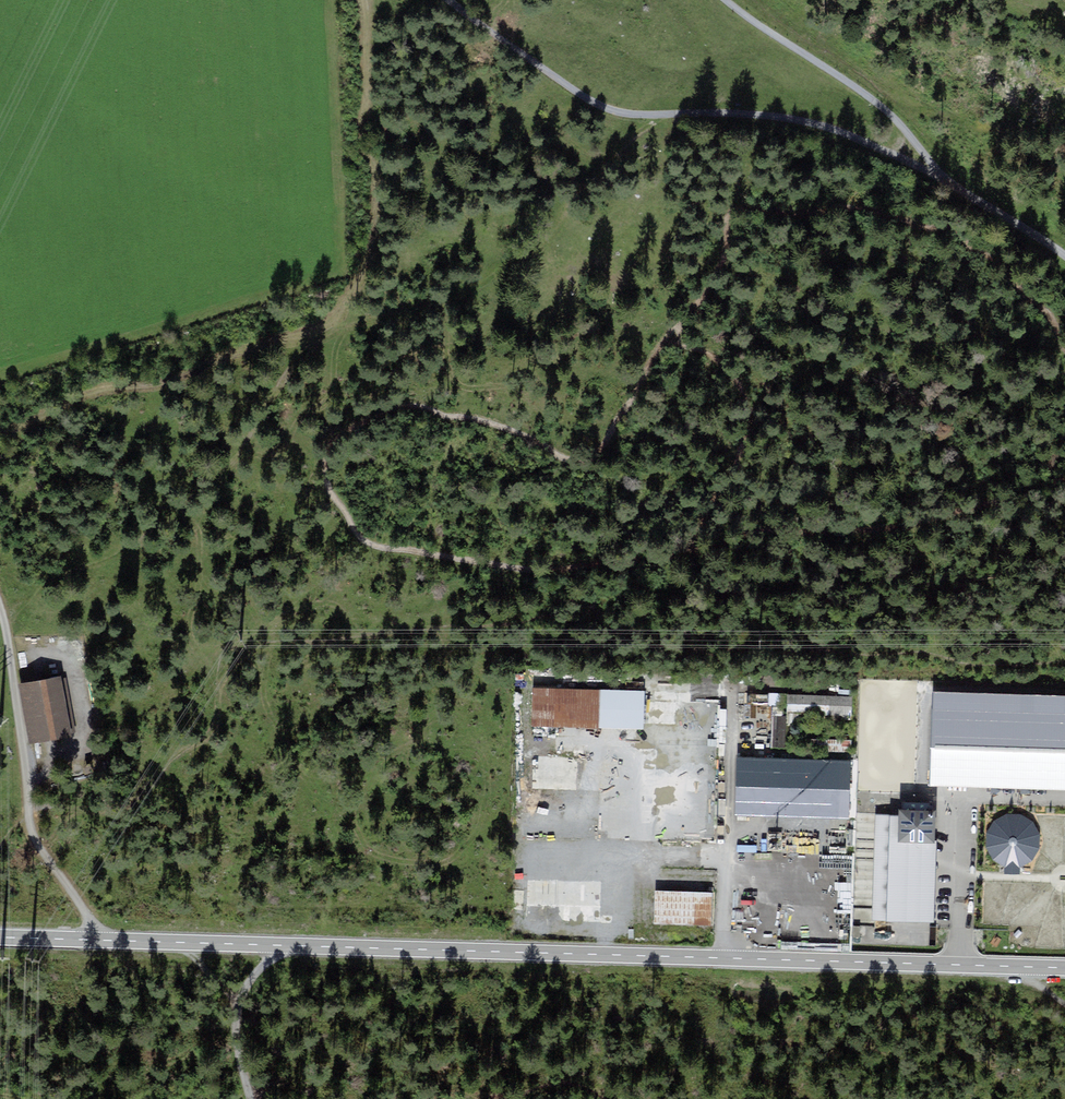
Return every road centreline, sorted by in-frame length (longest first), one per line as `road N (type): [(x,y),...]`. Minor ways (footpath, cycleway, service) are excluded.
road 1 (track): [(28,800),(129,821),(169,761),(206,736),(221,654),(234,643),(541,615),(701,661),(781,648),(996,666),(1064,662)]
road 2 (tertiary): [(1064,967),(0,937)]
road 3 (track): [(926,170),(806,120),(746,110),(622,114),(584,97),(450,0)]
road 4 (track): [(327,318),(469,277),(547,225),(614,151),(666,115)]
road 5 (track): [(0,426),(327,318)]
road 6 (track): [(365,0),(360,139),(383,212),(372,259),(327,318)]
road 7 (track): [(731,0),(902,127),(926,170)]
road 8 (track): [(1064,258),(926,170)]

